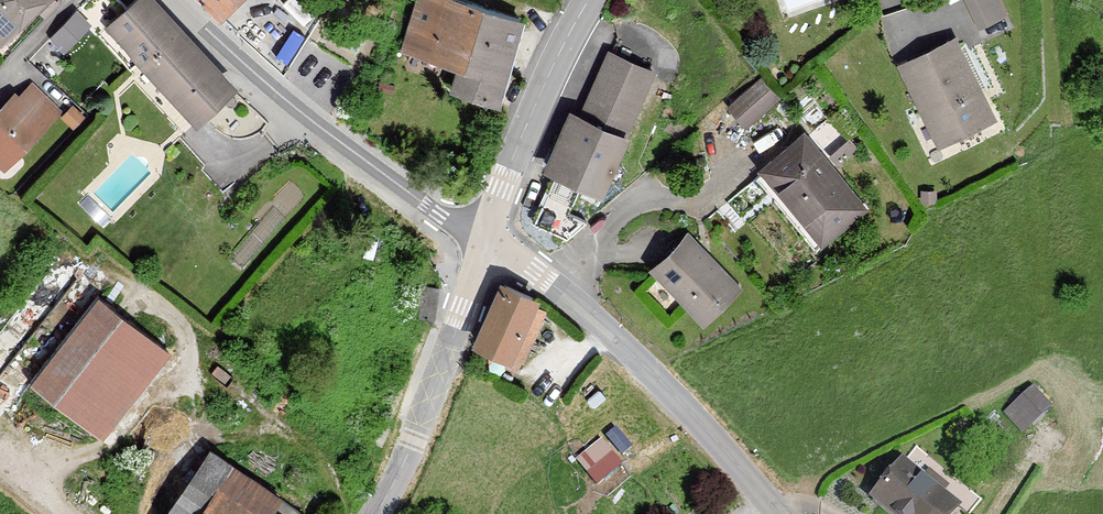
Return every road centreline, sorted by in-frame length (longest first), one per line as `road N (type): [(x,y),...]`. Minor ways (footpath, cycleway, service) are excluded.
road 1 (residential): [(176,0),(357,156),(486,245)]
road 2 (unclassified): [(486,245),(618,343),(772,513)]
road 3 (unclassified): [(371,513),(419,424),(486,245)]
road 4 (unclassified): [(486,245),(543,87),(590,0)]

